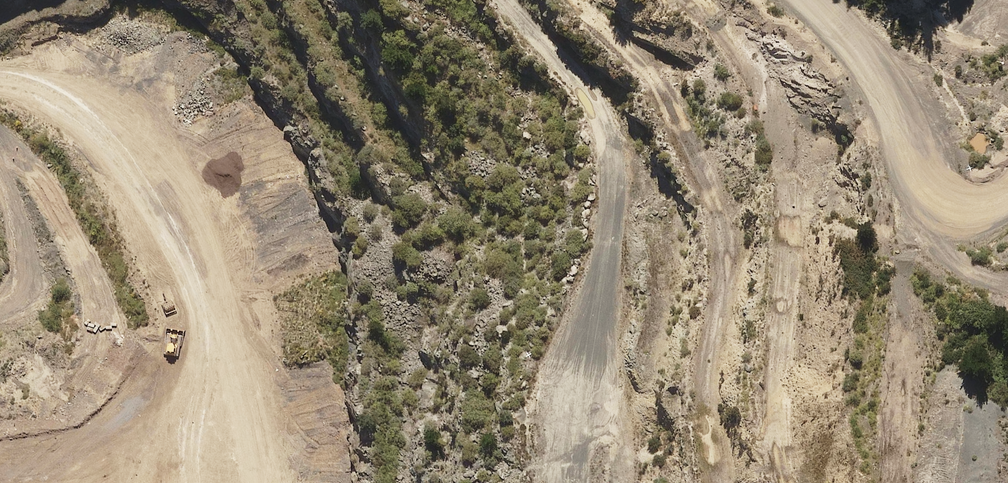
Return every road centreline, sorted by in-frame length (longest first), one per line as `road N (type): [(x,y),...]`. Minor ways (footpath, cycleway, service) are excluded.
road 1 (track): [(0,81),(97,104),(176,175),(221,285),(257,427),(259,482)]
road 2 (track): [(506,0),(598,110),(612,169),(579,435),(580,482)]
road 3 (track): [(193,482),(196,414),(212,357),(190,281),(146,189),(86,122),(17,81)]
road 4 (track): [(813,0),(901,108),(925,184),(963,208),(1007,194)]
road 5 (track): [(0,140),(53,201),(102,320)]
road 6 (track): [(0,176),(26,256),(24,290),(0,305)]
road 7 (track): [(925,184),(941,249),(1007,284)]

